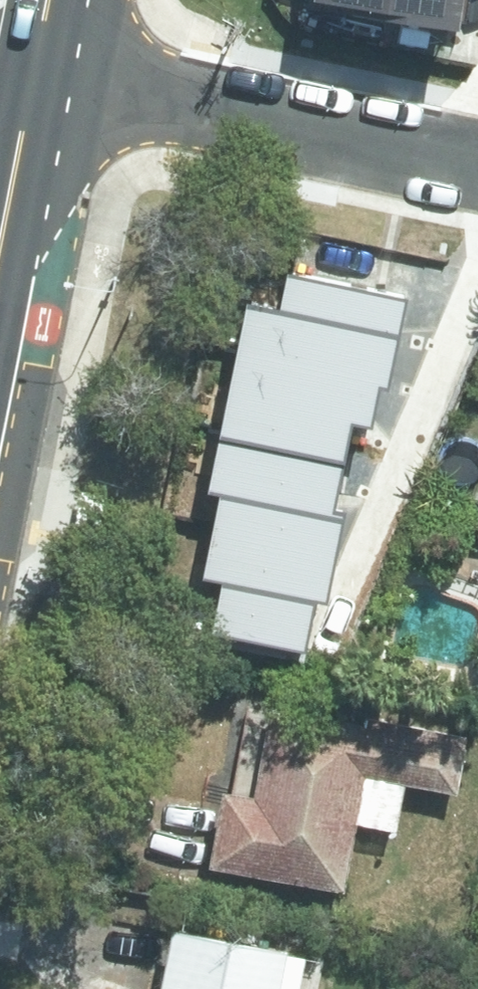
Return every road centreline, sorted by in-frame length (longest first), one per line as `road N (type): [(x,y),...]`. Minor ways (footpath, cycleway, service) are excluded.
road 1 (residential): [(477,169),(34,77)]
road 2 (secondary): [(34,77),(0,247)]

